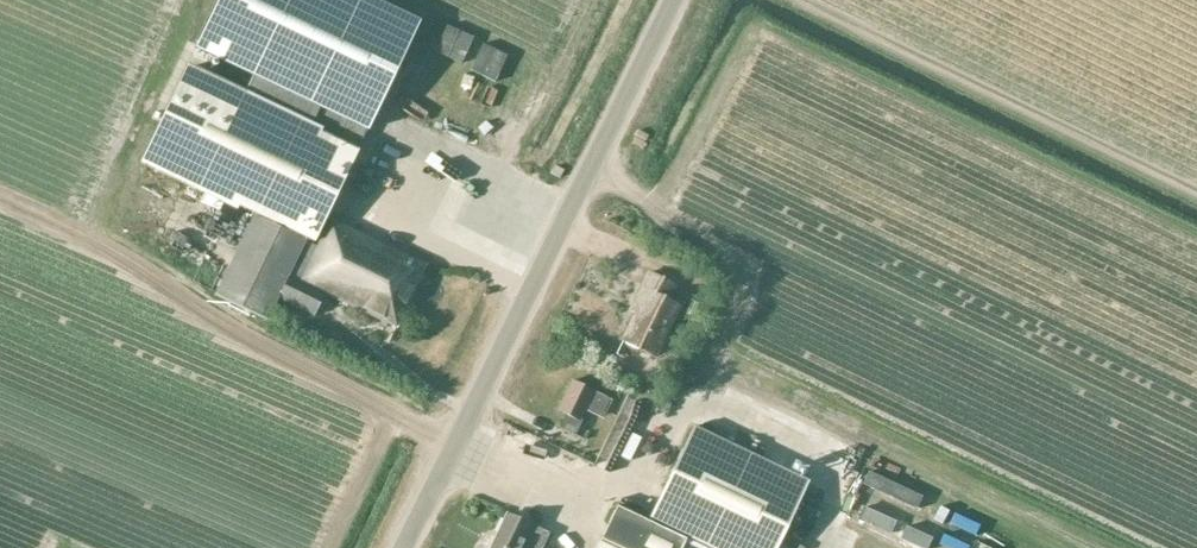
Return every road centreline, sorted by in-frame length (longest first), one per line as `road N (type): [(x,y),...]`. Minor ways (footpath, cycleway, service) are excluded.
road 1 (unclassified): [(404,547),(674,0)]
road 2 (track): [(0,194),(68,223),(242,333),(456,442)]
road 3 (track): [(803,0),(1196,190)]
road 4 (track): [(591,168),(644,202),(657,201),(753,32)]
road 5 (track): [(93,238),(111,171),(191,0)]
road 6 (track): [(495,177),(592,0)]
road 7 (track): [(327,547),(397,415)]

